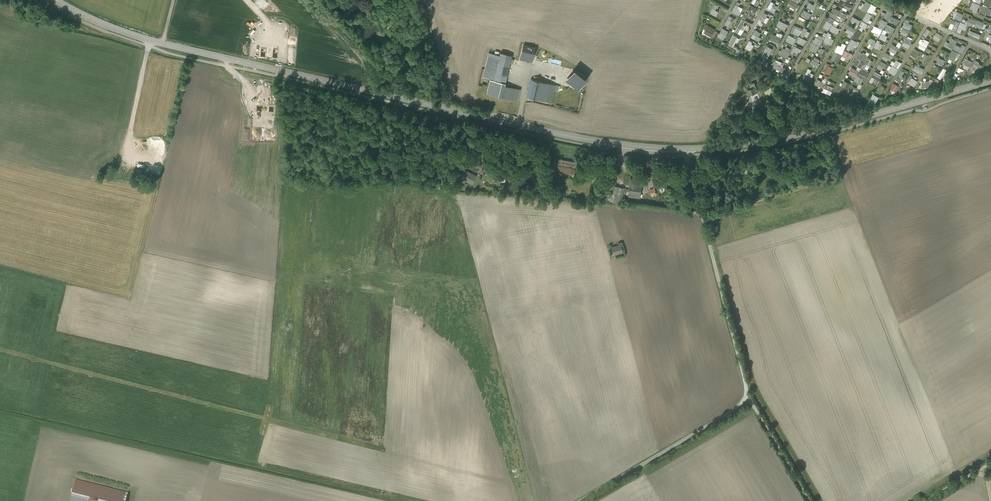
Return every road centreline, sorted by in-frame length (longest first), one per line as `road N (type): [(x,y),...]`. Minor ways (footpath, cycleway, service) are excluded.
road 1 (tertiary): [(686,147),(551,132),(189,49),(116,28),(58,0)]
road 2 (unclassified): [(686,147),(749,400),(581,500)]
road 3 (tertiary): [(990,80),(798,135),(686,147)]

